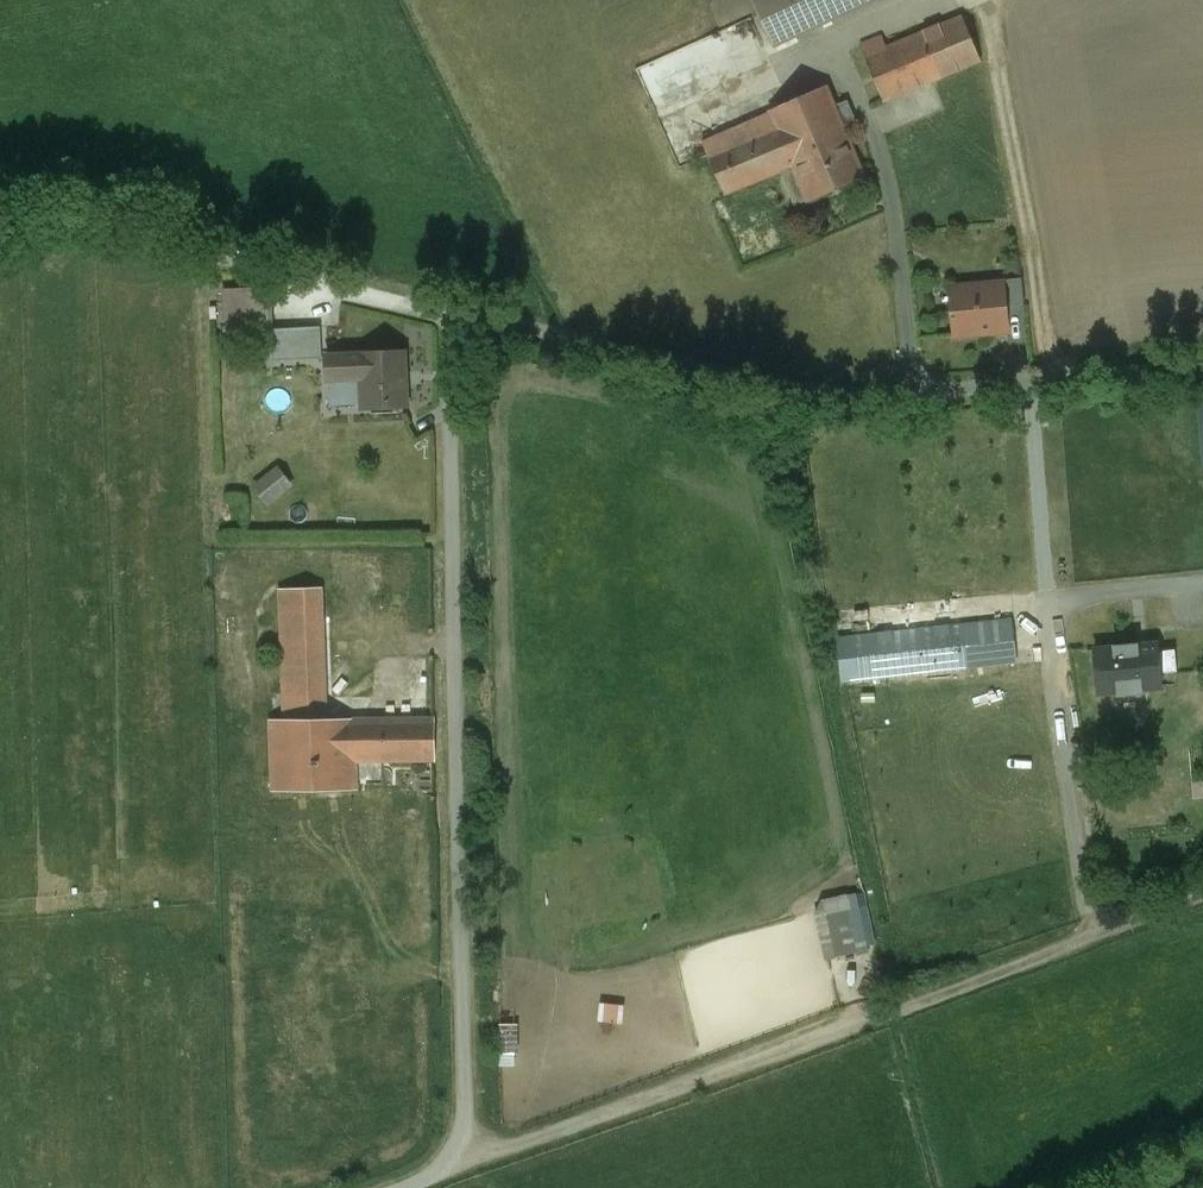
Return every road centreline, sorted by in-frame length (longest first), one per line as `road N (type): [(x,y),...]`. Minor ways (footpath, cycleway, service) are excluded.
road 1 (unclassified): [(1202,360),(881,393),(782,384),(456,313),(445,359),(467,1101),(451,1158),(440,1173),(406,1187)]
road 2 (track): [(1202,894),(440,1173)]
road 3 (track): [(456,313),(69,227),(0,242)]
road 4 (track): [(982,0),(1051,375)]

